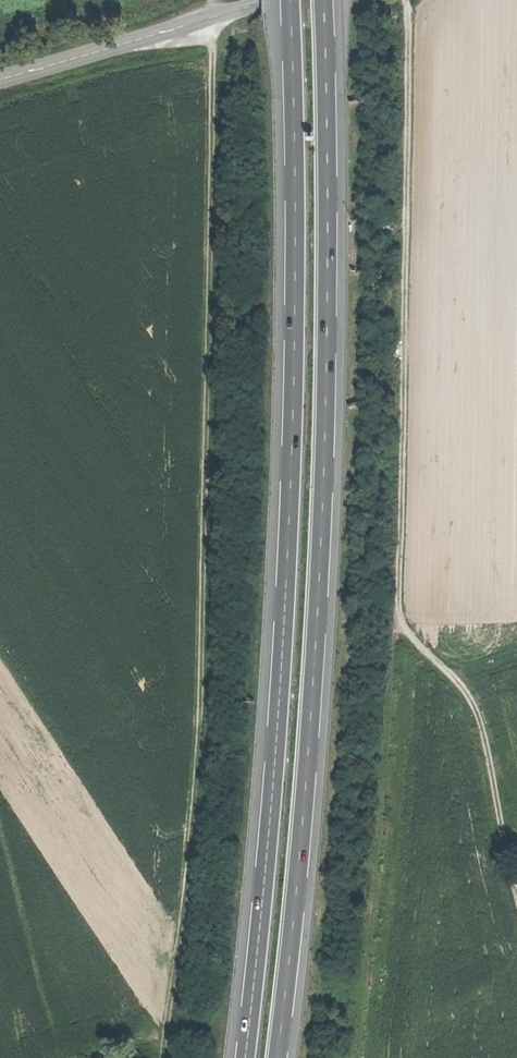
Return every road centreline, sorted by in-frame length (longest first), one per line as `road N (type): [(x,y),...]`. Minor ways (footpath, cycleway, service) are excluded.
road 1 (motorway): [(293,0),(293,514),(246,1057)]
road 2 (motorway): [(278,1057),(323,526),(324,0)]
road 3 (track): [(407,0),(394,614),(357,1057)]
road 4 (track): [(162,1057),(196,795),(212,16)]
road 5 (track): [(516,896),(476,708),(394,614)]
road 6 (secondary): [(0,74),(269,0)]

